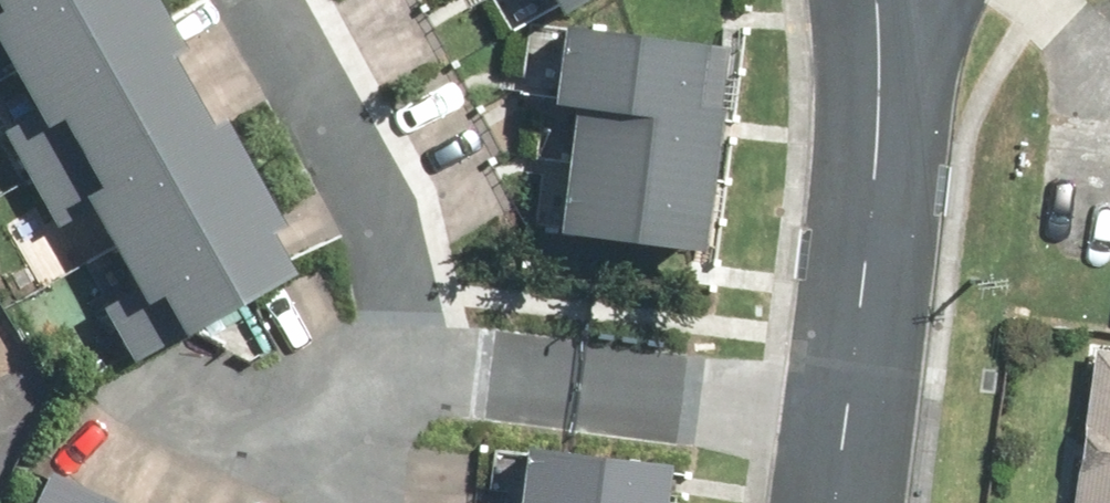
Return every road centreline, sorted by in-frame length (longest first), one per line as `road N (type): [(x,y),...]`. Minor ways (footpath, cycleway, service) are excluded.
road 1 (residential): [(849,401),(368,328)]
road 2 (tertiary): [(849,401),(885,103),(876,0)]
road 3 (residential): [(368,328),(372,272),(342,150),(257,0)]
road 4 (residential): [(368,328),(306,502)]

